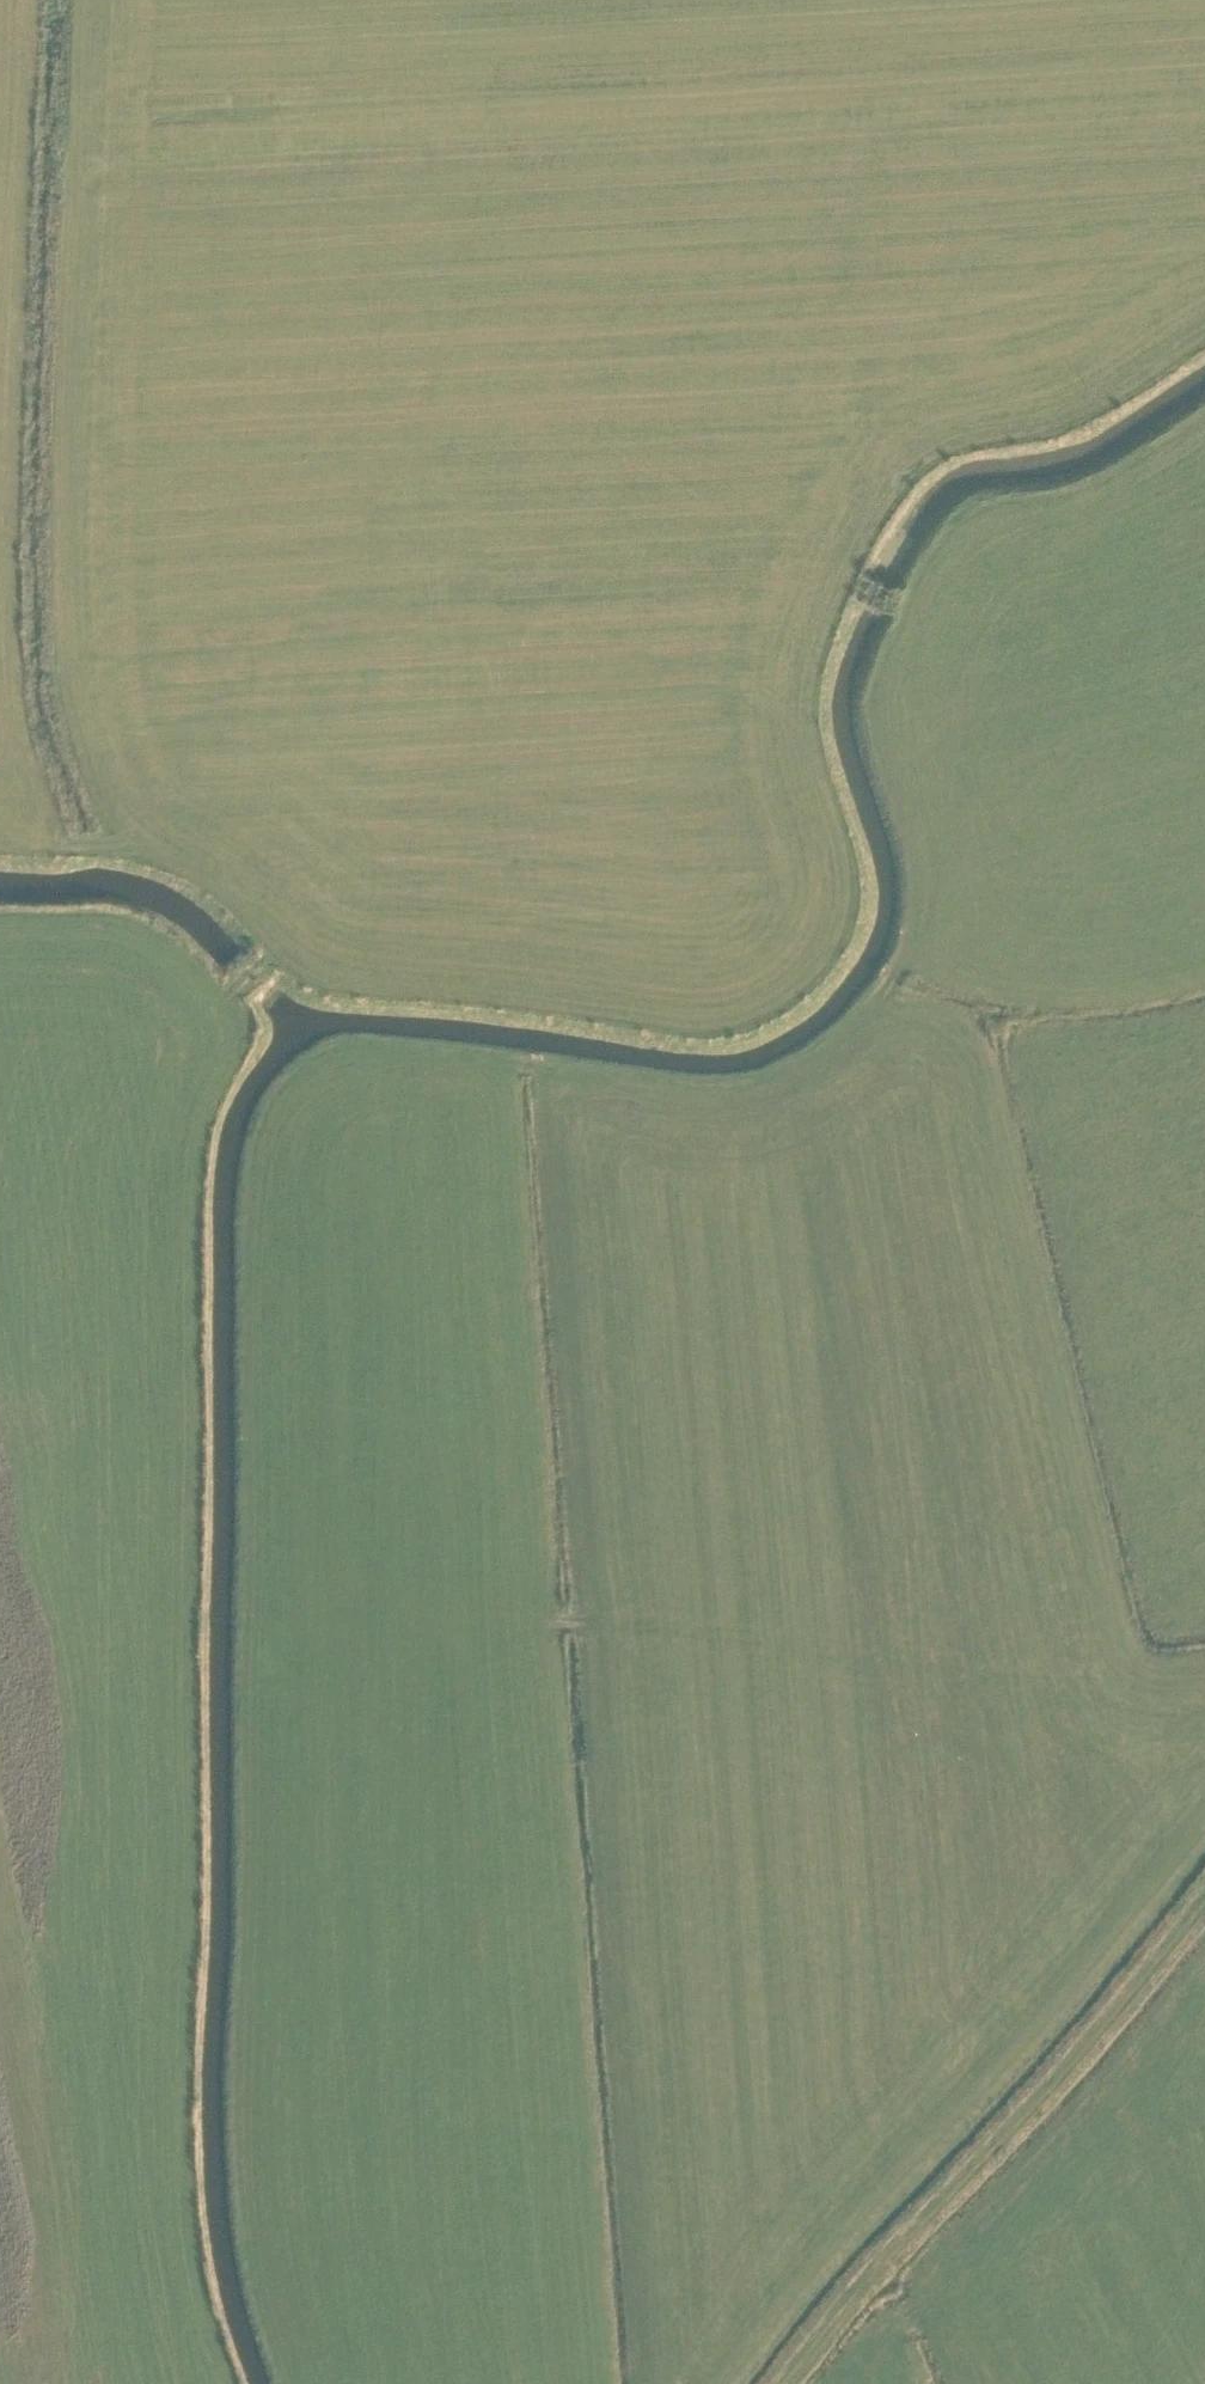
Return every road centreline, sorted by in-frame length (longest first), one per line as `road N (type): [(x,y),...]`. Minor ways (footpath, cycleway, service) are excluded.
road 1 (track): [(1204,1902),(781,2383)]

